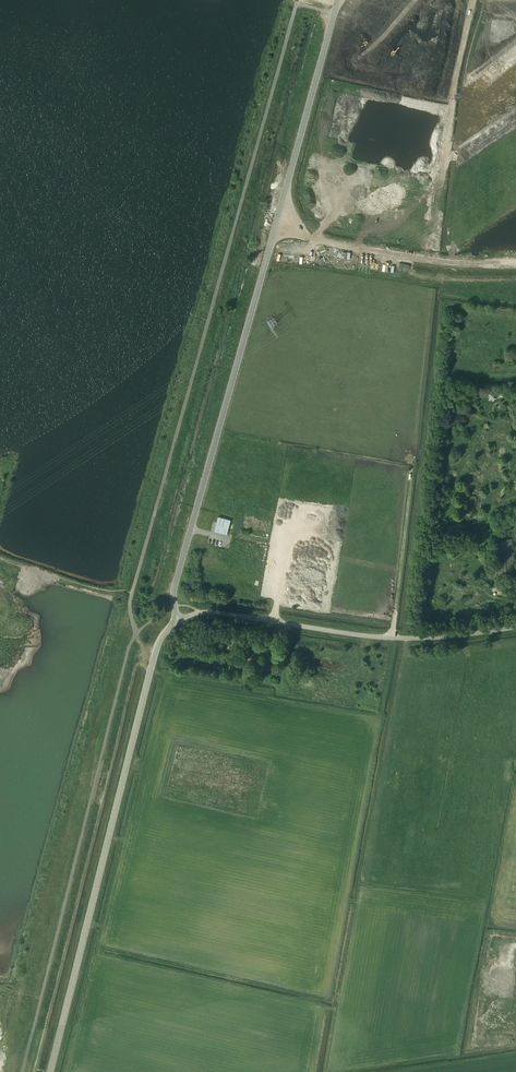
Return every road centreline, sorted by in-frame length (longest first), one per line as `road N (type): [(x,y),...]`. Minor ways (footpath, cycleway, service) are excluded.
road 1 (unclassified): [(178,619),(176,582),(338,0)]
road 2 (unclassified): [(50,1071),(154,657)]
road 3 (track): [(392,638),(440,290)]
road 4 (unclassified): [(198,612),(392,638),(515,627)]
road 5 (track): [(515,263),(455,264),(316,240),(290,213),(286,190)]

